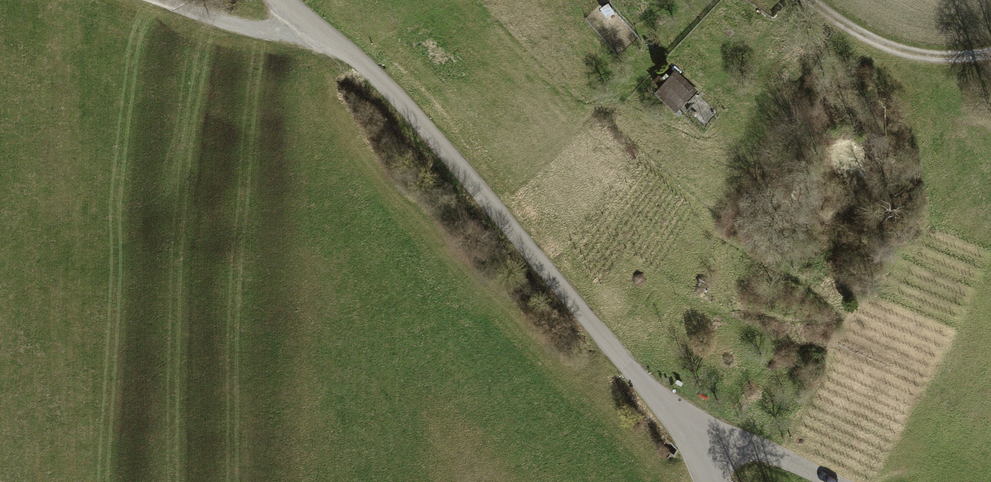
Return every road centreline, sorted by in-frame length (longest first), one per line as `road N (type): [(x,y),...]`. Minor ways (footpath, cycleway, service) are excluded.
road 1 (unclassified): [(296,0),(370,67),(700,443)]
road 2 (track): [(990,51),(942,62),(844,26),(812,0)]
road 3 (track): [(315,16),(245,23),(169,0)]
road 4 (residential): [(840,481),(758,444),(700,443)]

